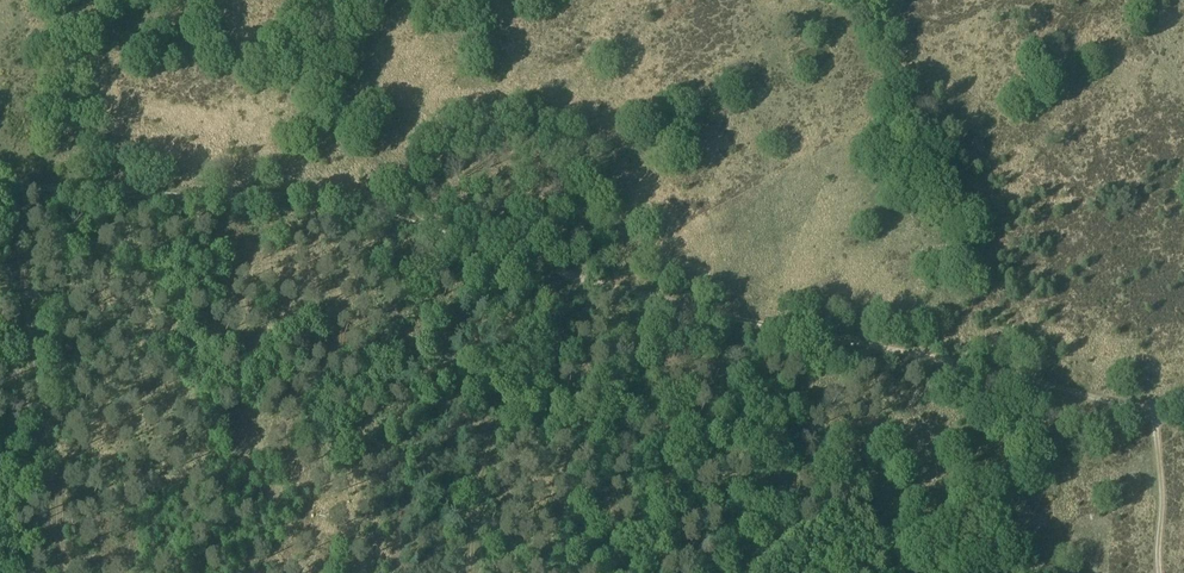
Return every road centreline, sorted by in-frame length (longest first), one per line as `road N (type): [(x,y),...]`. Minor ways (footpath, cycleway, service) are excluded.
road 1 (track): [(1183,407),(1139,407),(668,307),(342,203),(6,187)]
road 2 (track): [(48,572),(6,187)]
road 3 (track): [(460,572),(474,472),(543,355),(566,276)]
road 4 (track): [(1154,408),(1163,483),(1159,572)]

